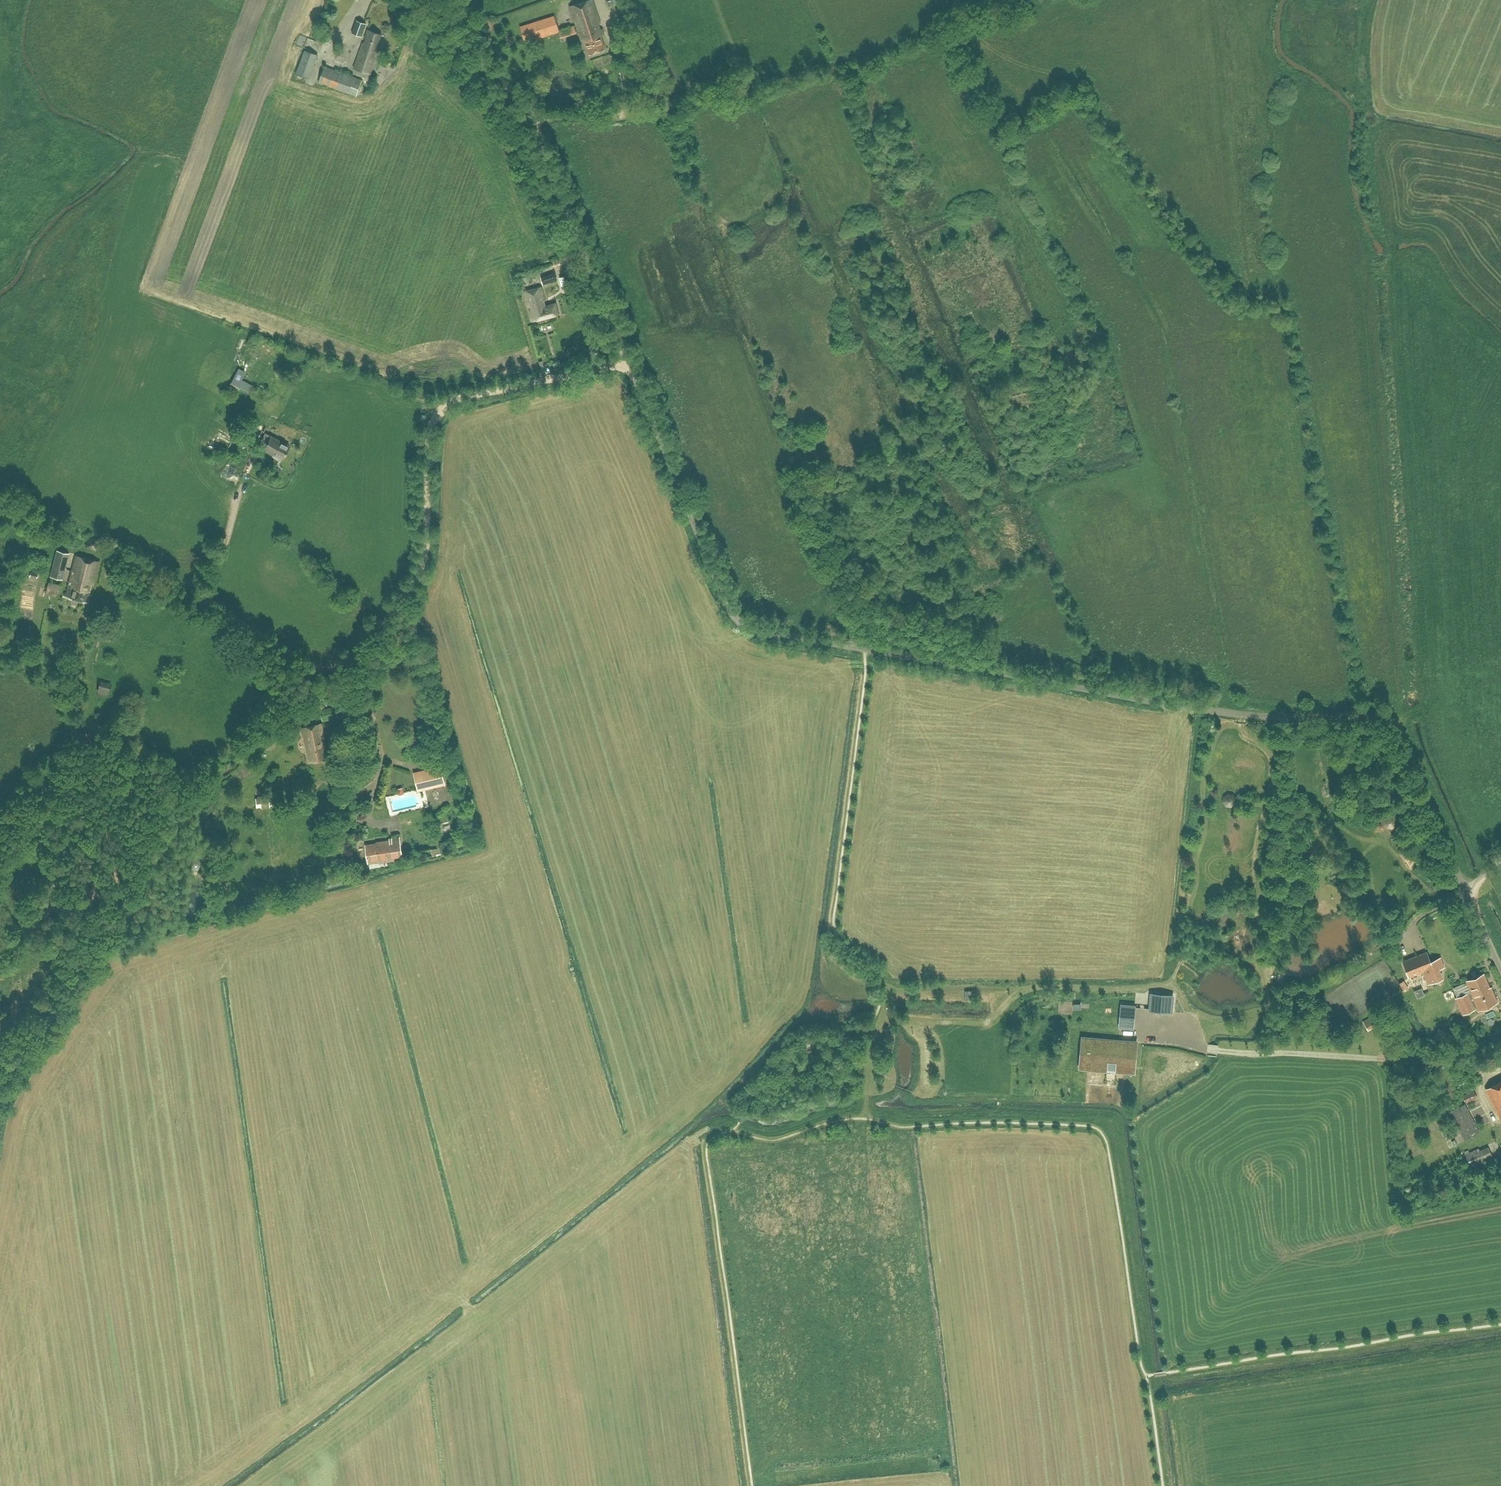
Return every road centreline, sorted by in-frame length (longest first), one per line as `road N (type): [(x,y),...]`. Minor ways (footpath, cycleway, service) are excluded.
road 1 (unclassified): [(1500,972),(1391,719),(1208,710),(769,633),(737,619),(627,361)]
road 2 (unclassified): [(121,556),(313,667),(333,671),(400,604),(421,565),(436,412),(460,397),(627,361)]
road 3 (unclassified): [(627,361),(517,99),(401,0)]
road 4 (track): [(617,55),(621,115),(529,120)]

